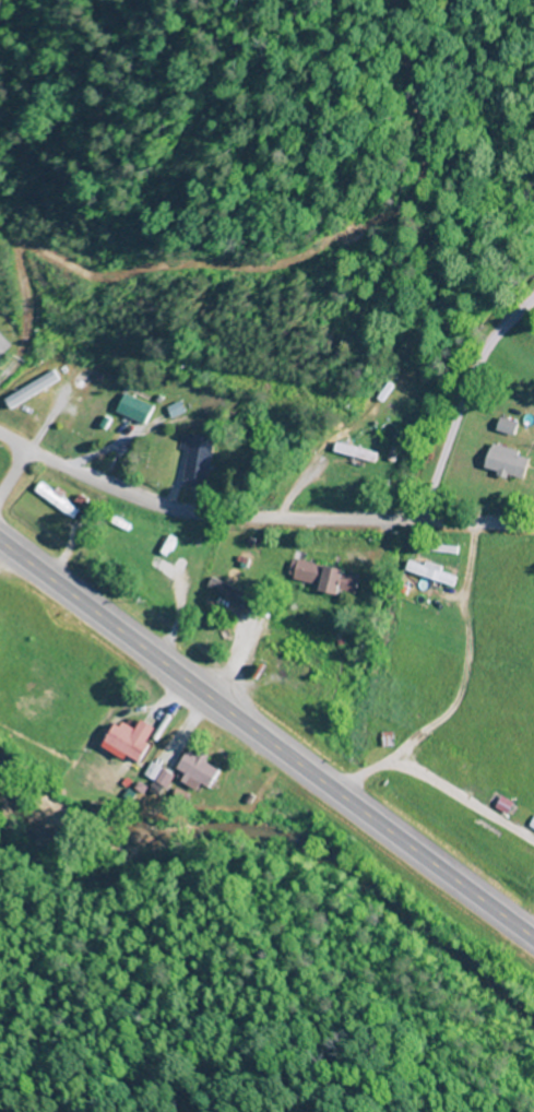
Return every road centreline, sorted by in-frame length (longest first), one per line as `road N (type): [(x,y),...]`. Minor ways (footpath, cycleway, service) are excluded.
road 1 (trunk): [(0,543),(533,940)]
road 2 (residential): [(533,527),(173,509),(0,434)]

